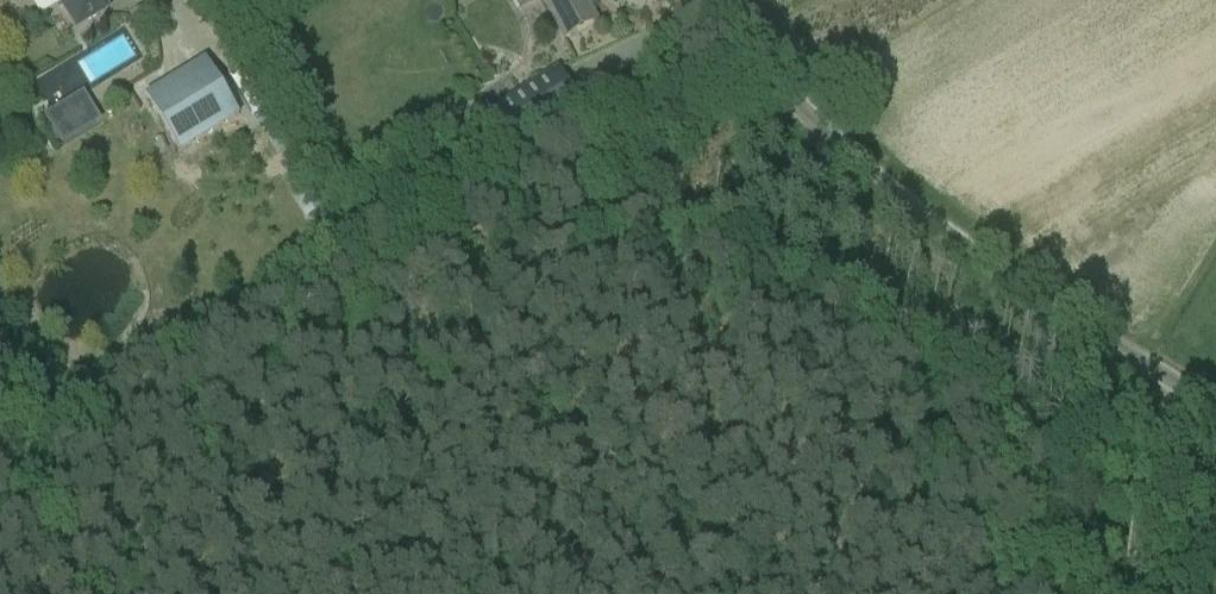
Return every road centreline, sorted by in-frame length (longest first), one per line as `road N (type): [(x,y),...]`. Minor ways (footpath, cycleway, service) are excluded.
road 1 (unclassified): [(1215,412),(907,216),(817,137),(706,0)]
road 2 (track): [(1169,385),(1133,425),(1114,483),(1121,593)]

